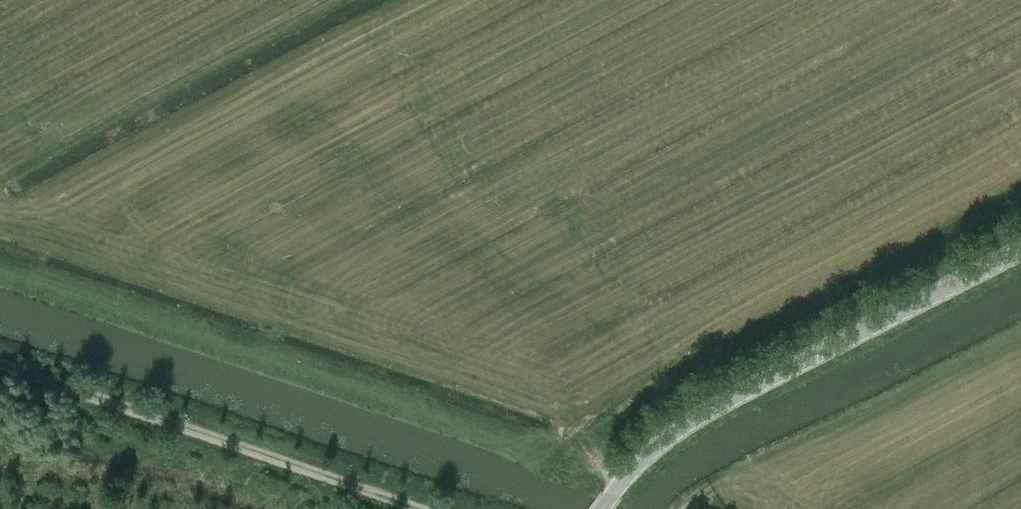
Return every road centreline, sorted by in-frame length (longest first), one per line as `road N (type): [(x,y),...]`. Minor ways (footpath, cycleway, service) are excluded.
road 1 (tertiary): [(606,508),(681,437),(761,384),(1020,250)]

